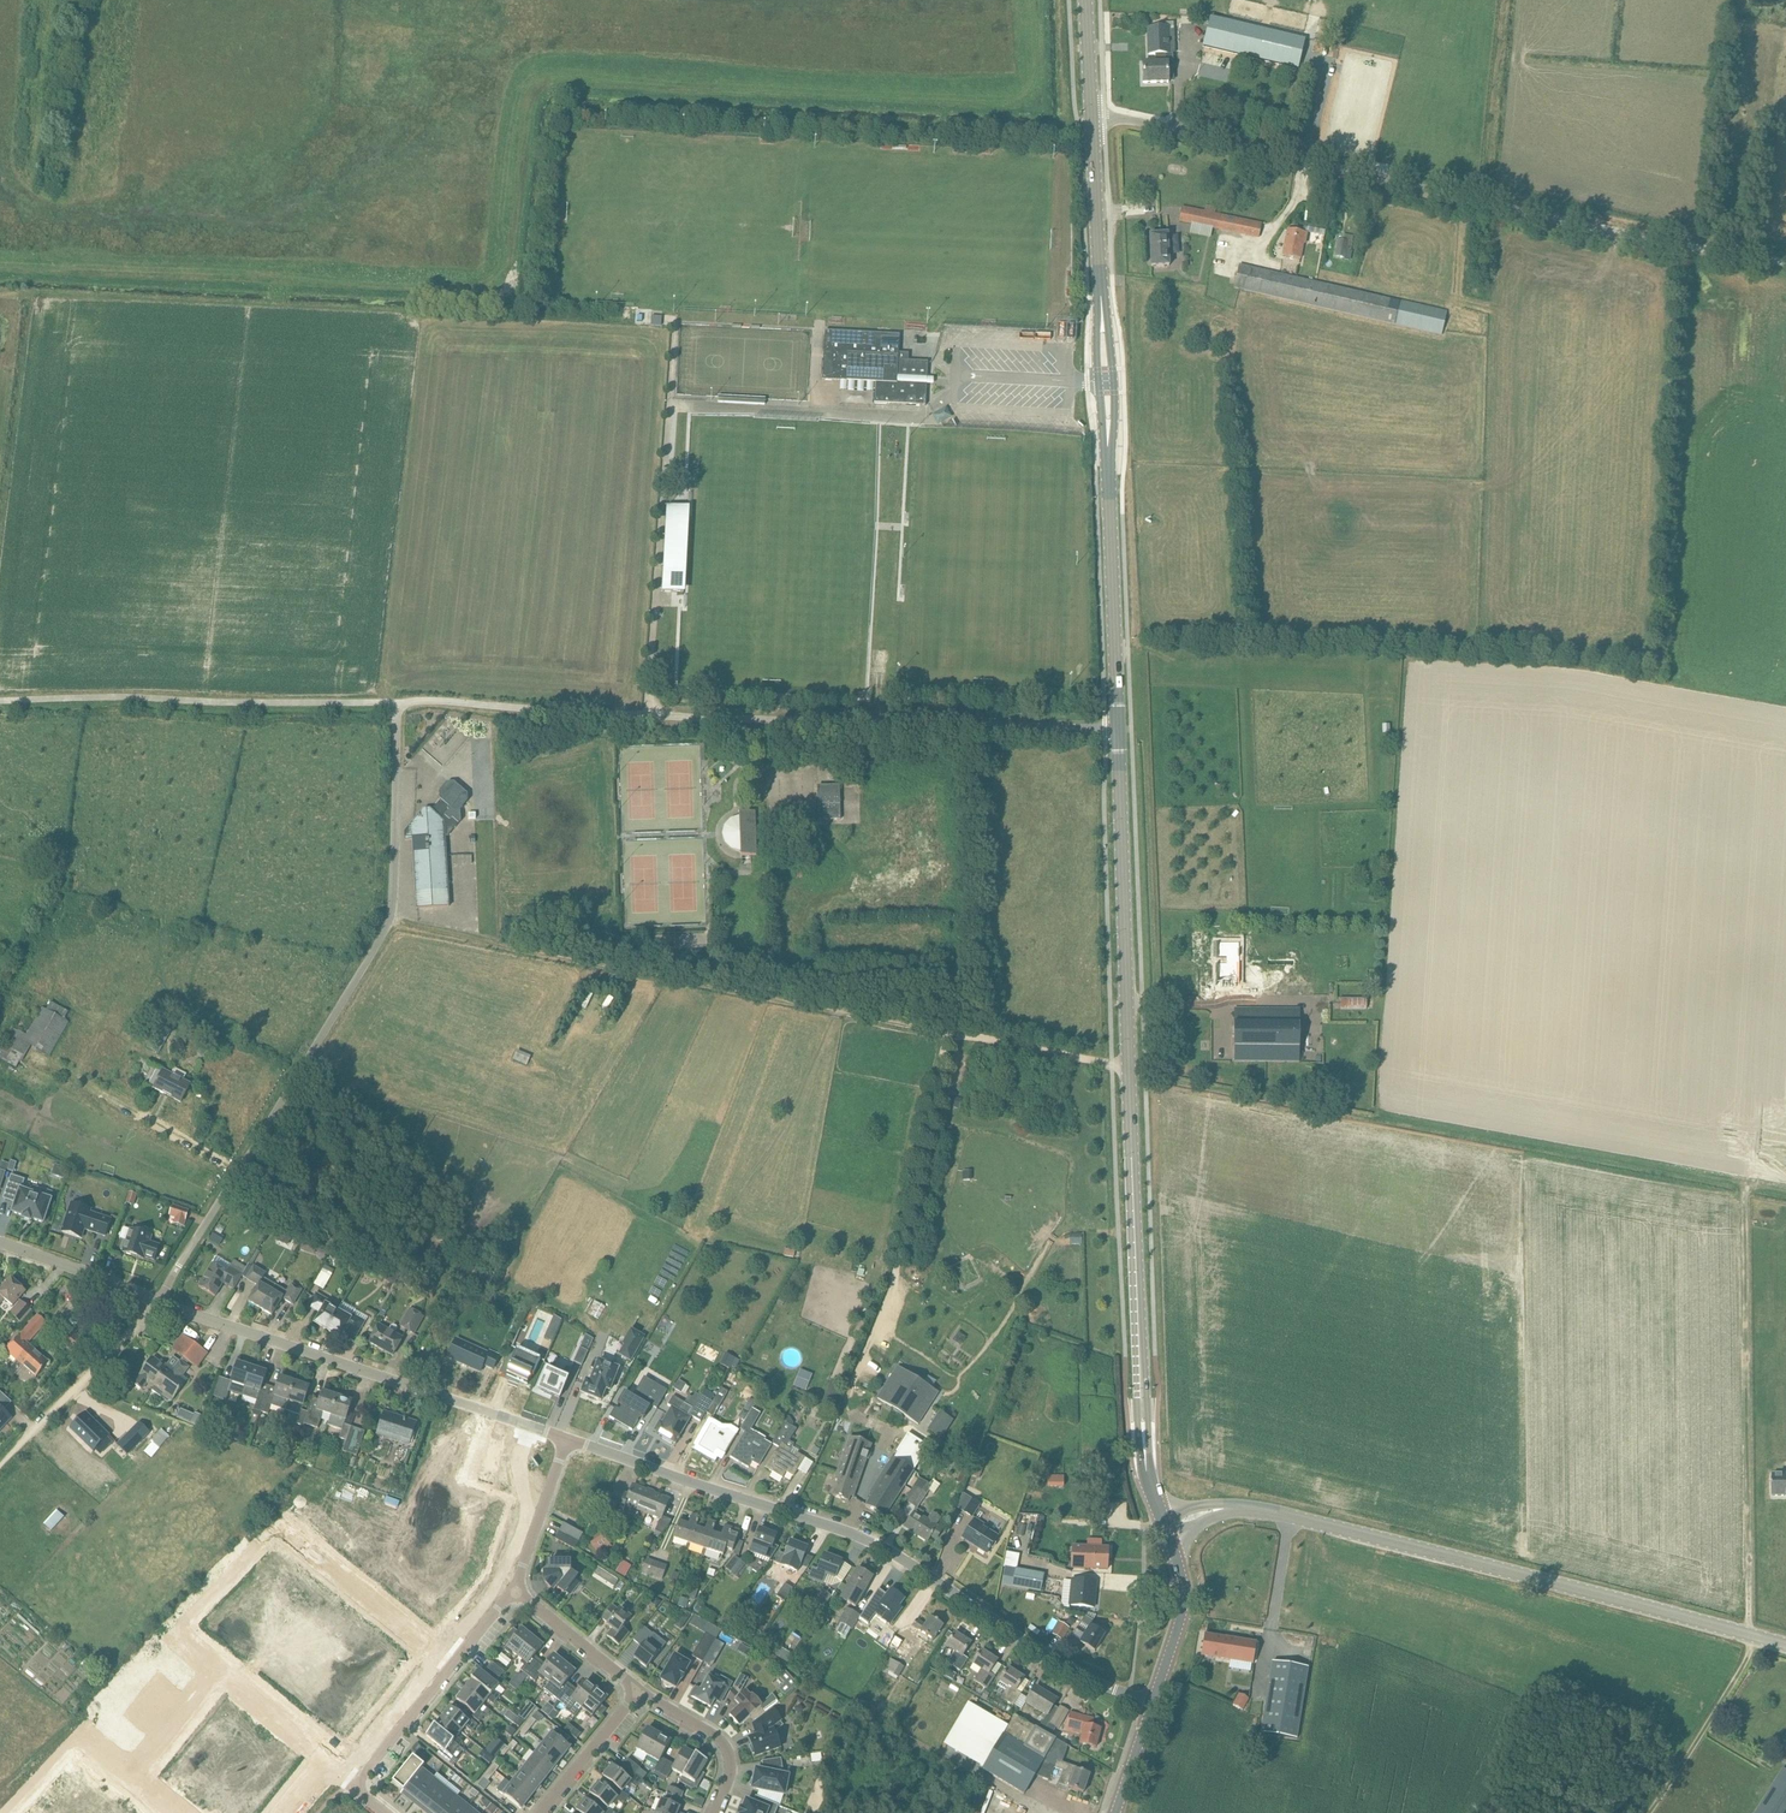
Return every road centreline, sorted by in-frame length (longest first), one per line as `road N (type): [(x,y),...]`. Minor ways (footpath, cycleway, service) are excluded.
road 1 (secondary): [(1163,1520),(1145,1452),(1091,119)]
road 2 (track): [(1112,1063),(390,922)]
road 3 (unclassified): [(1106,728),(414,701),(402,708)]
road 4 (unclassified): [(1785,260),(1105,118)]
road 5 (unclassified): [(402,708),(390,922),(157,1301)]
road 6 (residential): [(1151,1704),(1085,1679),(919,1568),(849,1532),(568,1441)]
road 7 (tertiary): [(1785,1647),(1323,1523),(1229,1509)]
road 8 (track): [(1785,1191),(1761,1183),(1744,1196),(1749,1636)]
road 9 (residential): [(455,1667),(278,1524),(173,1637),(215,1673)]
road 10 (unclassified): [(402,708),(0,701)]
road 11 (residential): [(488,1412),(157,1301)]
road 12 (track): [(0,1460),(157,1301)]
road 13 (track): [(1759,1639),(1651,1812)]
road 14 (secondary): [(1151,1704),(1185,1589),(1171,1541)]
road 15 (residential): [(717,1812),(731,1764),(720,1744),(639,1694)]
road 16 (residential): [(157,1301),(0,1243)]
road 17 (residential): [(9,1812),(81,1738),(125,1779)]
road 18 (residential): [(351,1789),(455,1667)]
road 19 (residential): [(639,1694),(517,1595)]
road 20 (residential): [(488,1412),(467,1481),(545,1508)]
road 21 (residential): [(545,1812),(639,1694)]
road 22 (residential): [(215,1673),(125,1779)]
road 23 (residential): [(215,1673),(319,1761)]

